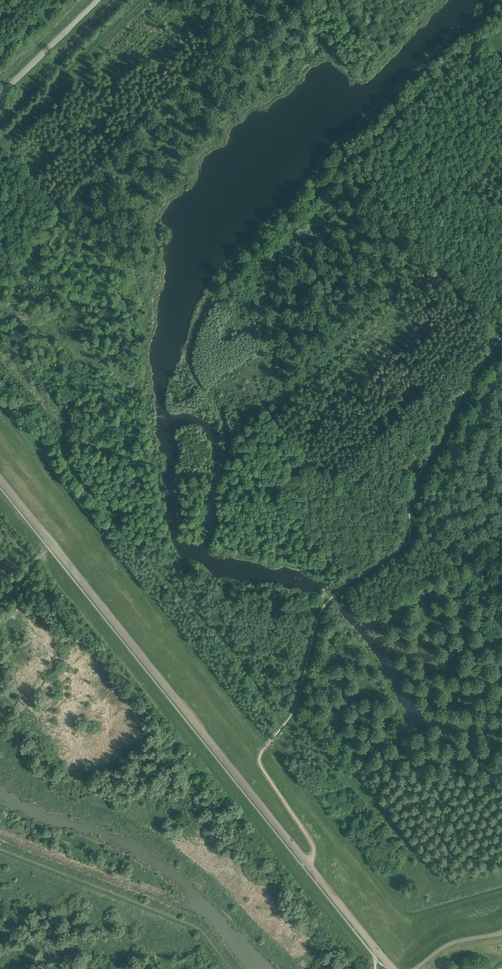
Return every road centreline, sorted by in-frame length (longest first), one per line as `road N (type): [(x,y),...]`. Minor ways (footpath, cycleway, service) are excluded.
road 1 (unclassified): [(393,968),(0,478)]
road 2 (tertiary): [(0,95),(97,0)]

